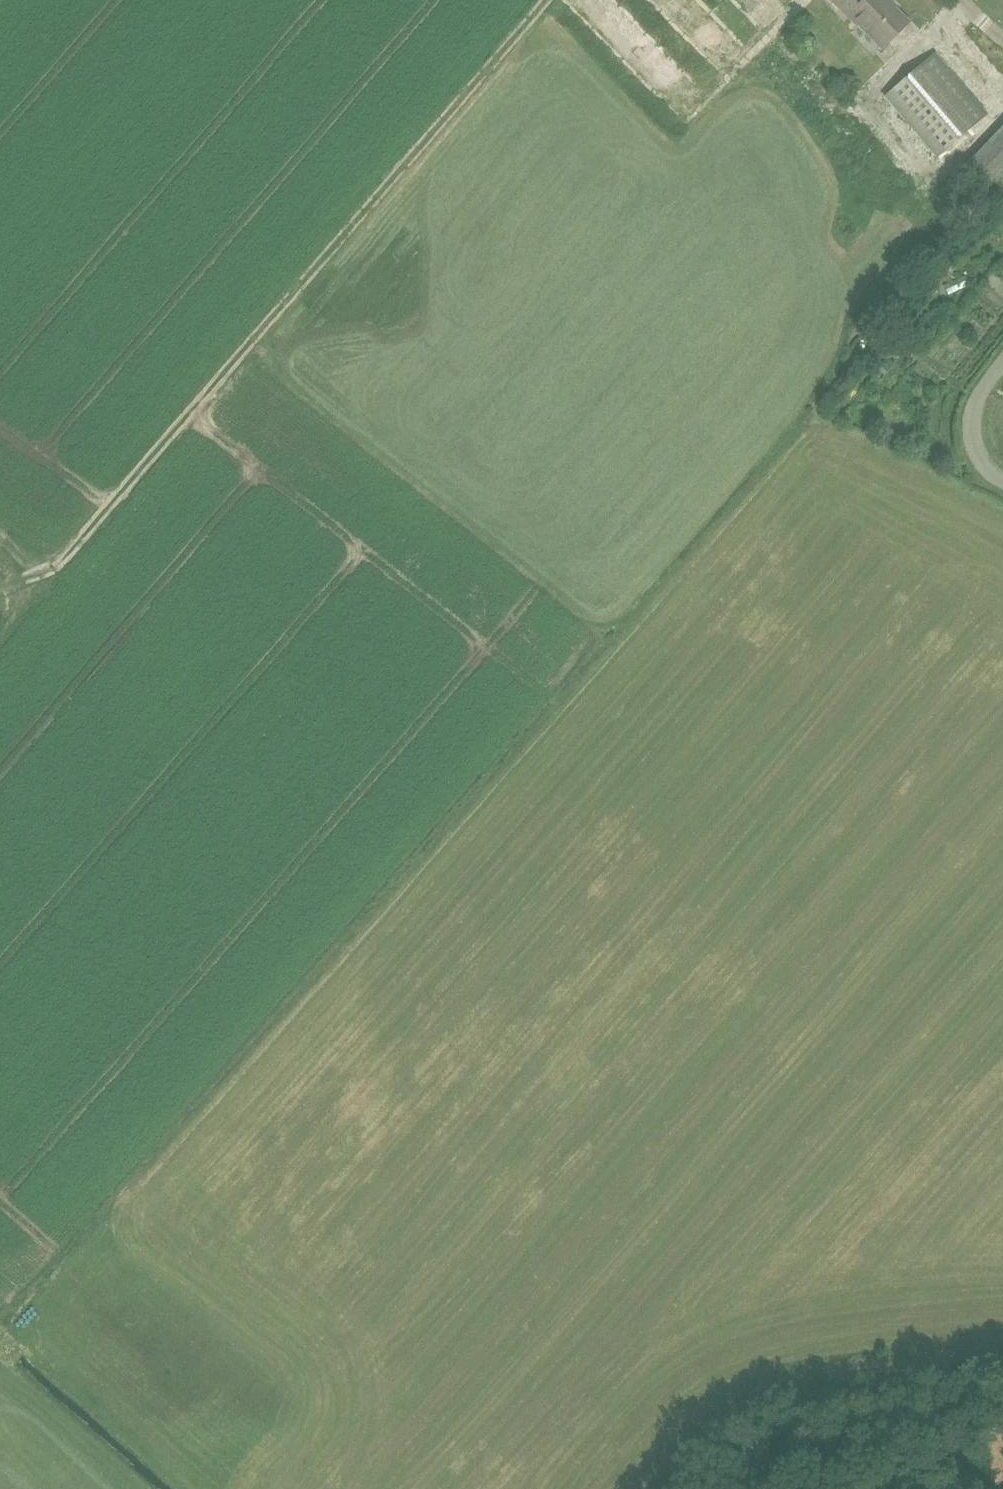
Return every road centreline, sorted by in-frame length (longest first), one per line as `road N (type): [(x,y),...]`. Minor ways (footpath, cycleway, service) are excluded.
road 1 (unclassified): [(1002,458),(990,448),(974,393),(1002,356)]

